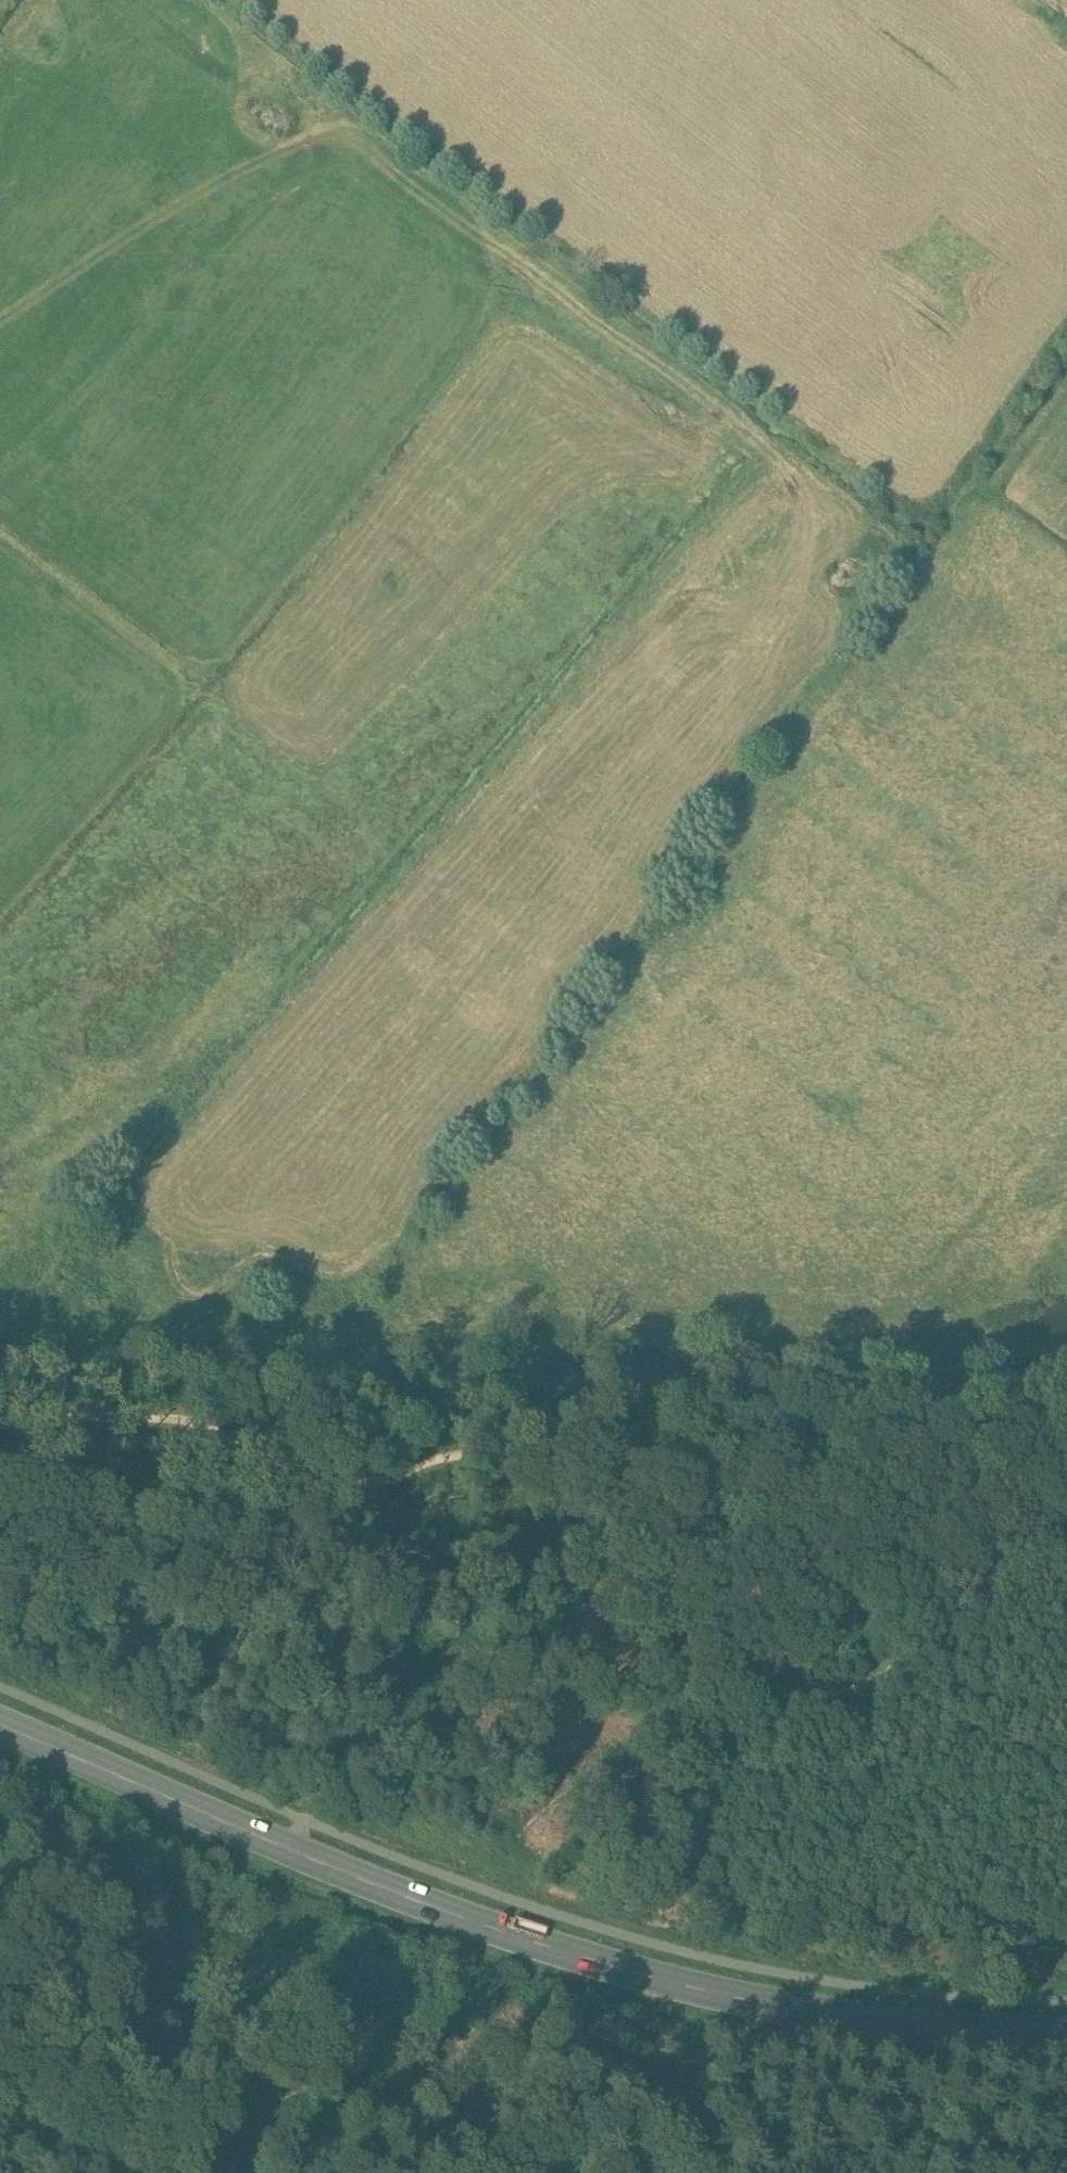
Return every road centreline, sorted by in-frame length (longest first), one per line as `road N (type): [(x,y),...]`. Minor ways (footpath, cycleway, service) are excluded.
road 1 (secondary): [(1066,2034),(845,2019),(731,1992),(446,1901),(0,1725)]

